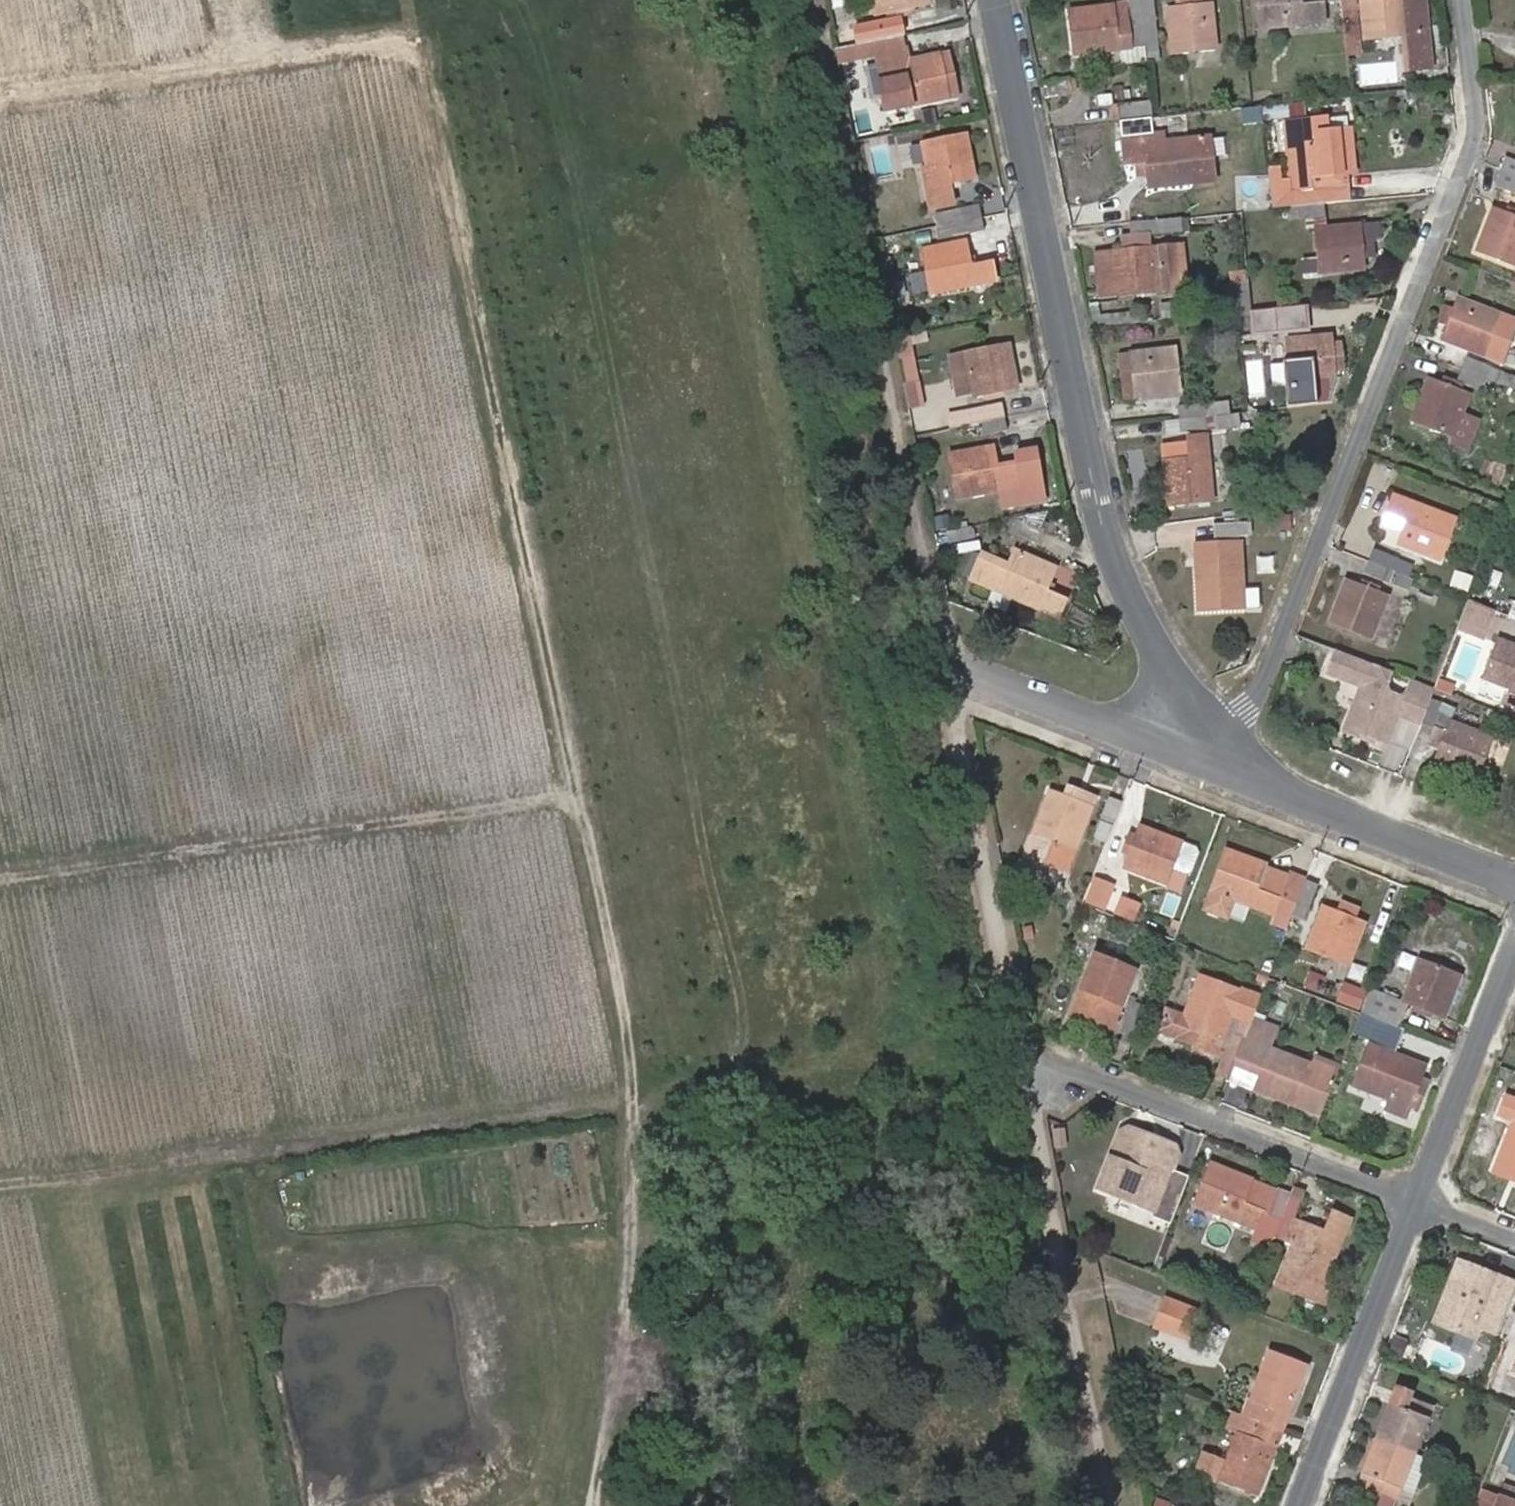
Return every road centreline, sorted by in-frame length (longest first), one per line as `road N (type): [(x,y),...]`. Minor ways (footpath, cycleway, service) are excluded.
road 1 (track): [(264,0),(278,65),(409,52),(431,97),(634,1100),(0,1184)]
road 2 (track): [(772,0),(944,665),(1126,1505)]
road 3 (residential): [(1469,0),(1482,124),(1230,742)]
road 4 (residential): [(997,0),(1116,541),(1162,658),(1230,742)]
road 5 (track): [(167,858),(0,98)]
road 6 (track): [(0,881),(572,796)]
road 7 (residential): [(1022,1038),(1423,1202)]
road 8 (track): [(593,1505),(625,1301),(634,1100)]
road 9 (track): [(290,1505),(222,1154)]
road 10 (residential): [(1307,1505),(1423,1202)]
road 11 (residential): [(1230,742),(1315,804),(1514,880)]
road 12 (residential): [(1230,742),(1131,731),(944,665)]
road 13 (residential): [(1423,1202),(1514,959)]

